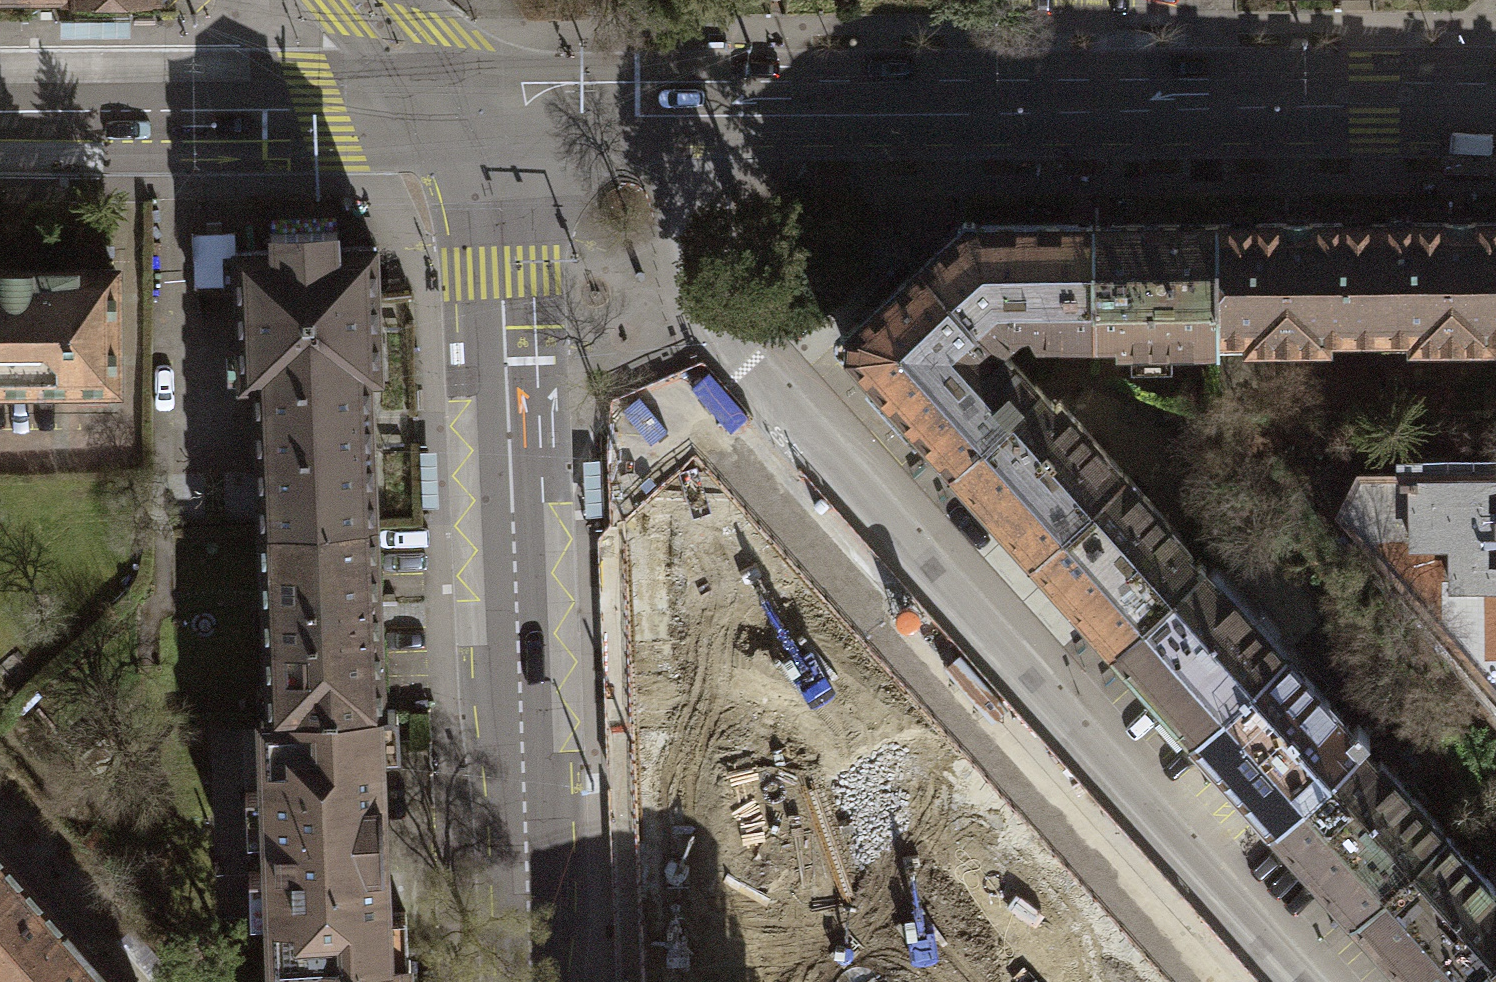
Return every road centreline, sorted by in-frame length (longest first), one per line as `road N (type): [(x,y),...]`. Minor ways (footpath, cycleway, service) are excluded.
road 1 (residential): [(699,107),(692,274),(720,359),(1277,981)]
road 2 (tertiary): [(526,981),(505,265),(494,181),(459,107)]
road 3 (tertiary): [(699,107),(1495,104)]
road 4 (tertiary): [(0,109),(459,107)]
road 5 (tertiary): [(459,107),(699,107)]
road 6 (tertiary): [(459,107),(364,0)]

